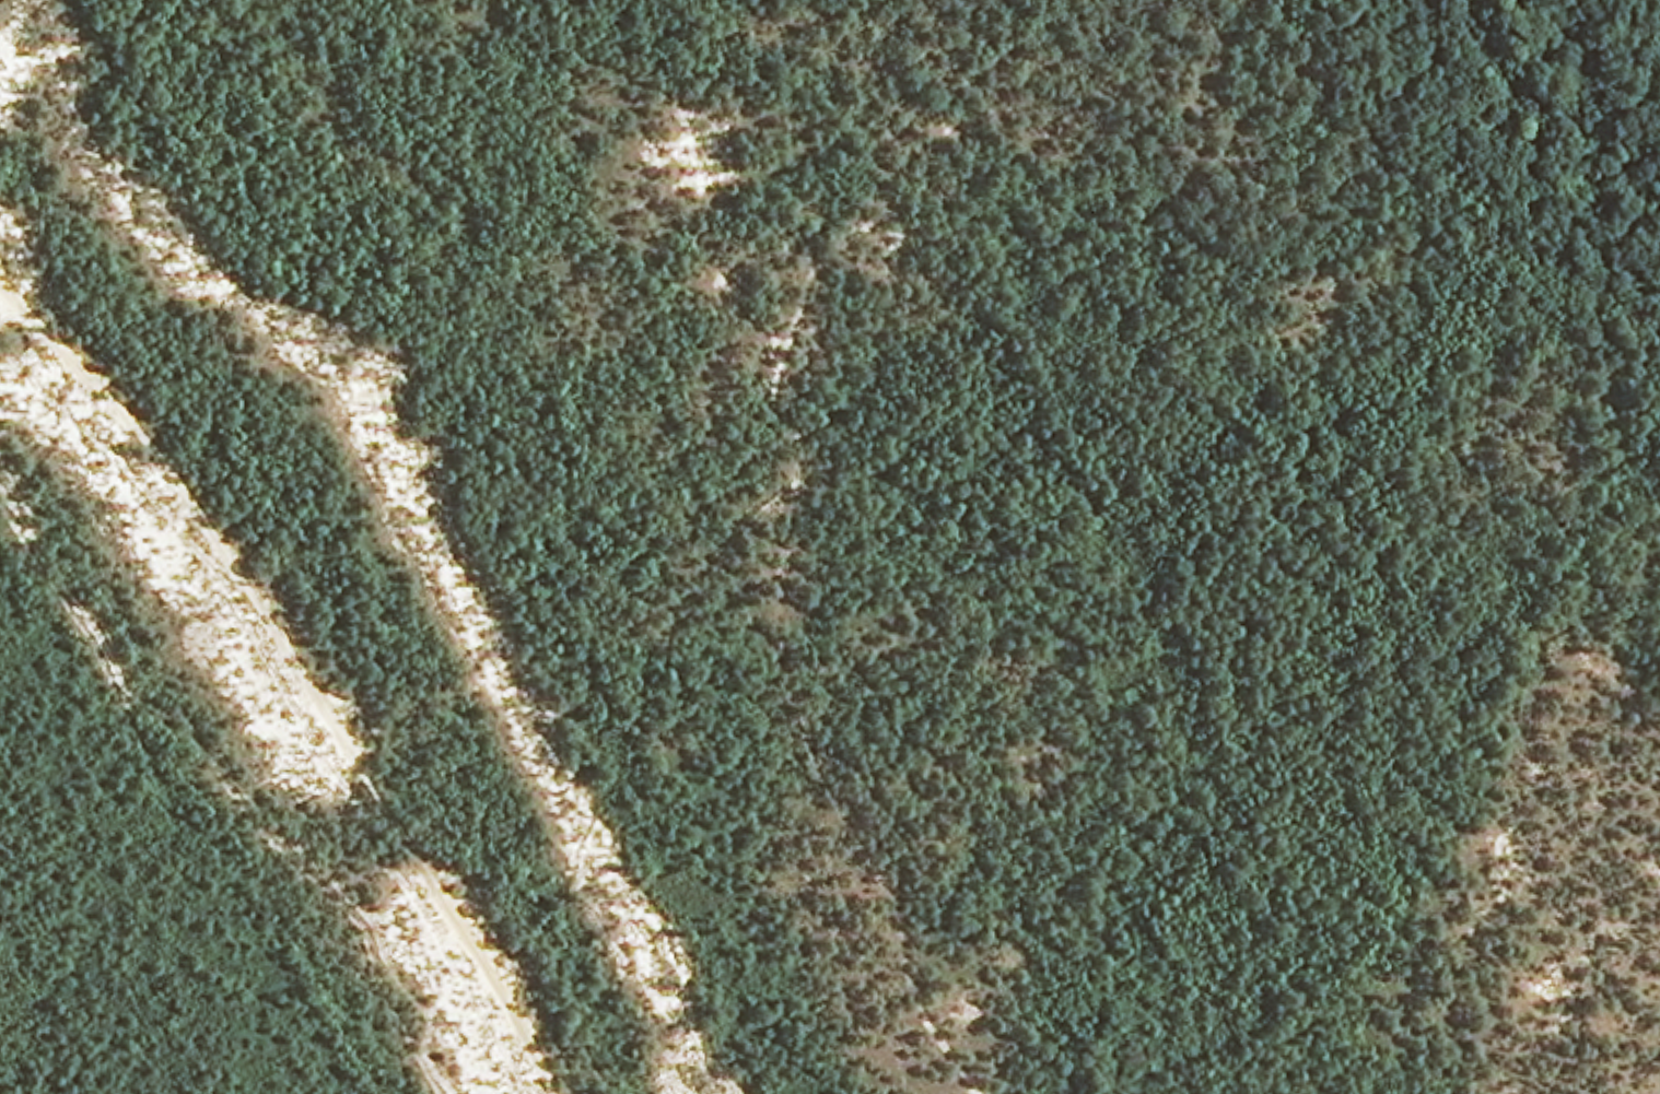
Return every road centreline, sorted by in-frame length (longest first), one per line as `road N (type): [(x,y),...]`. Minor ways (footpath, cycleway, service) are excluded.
road 1 (residential): [(545,1093),(452,952),(271,600),(225,566),(225,544),(90,317),(0,202)]

